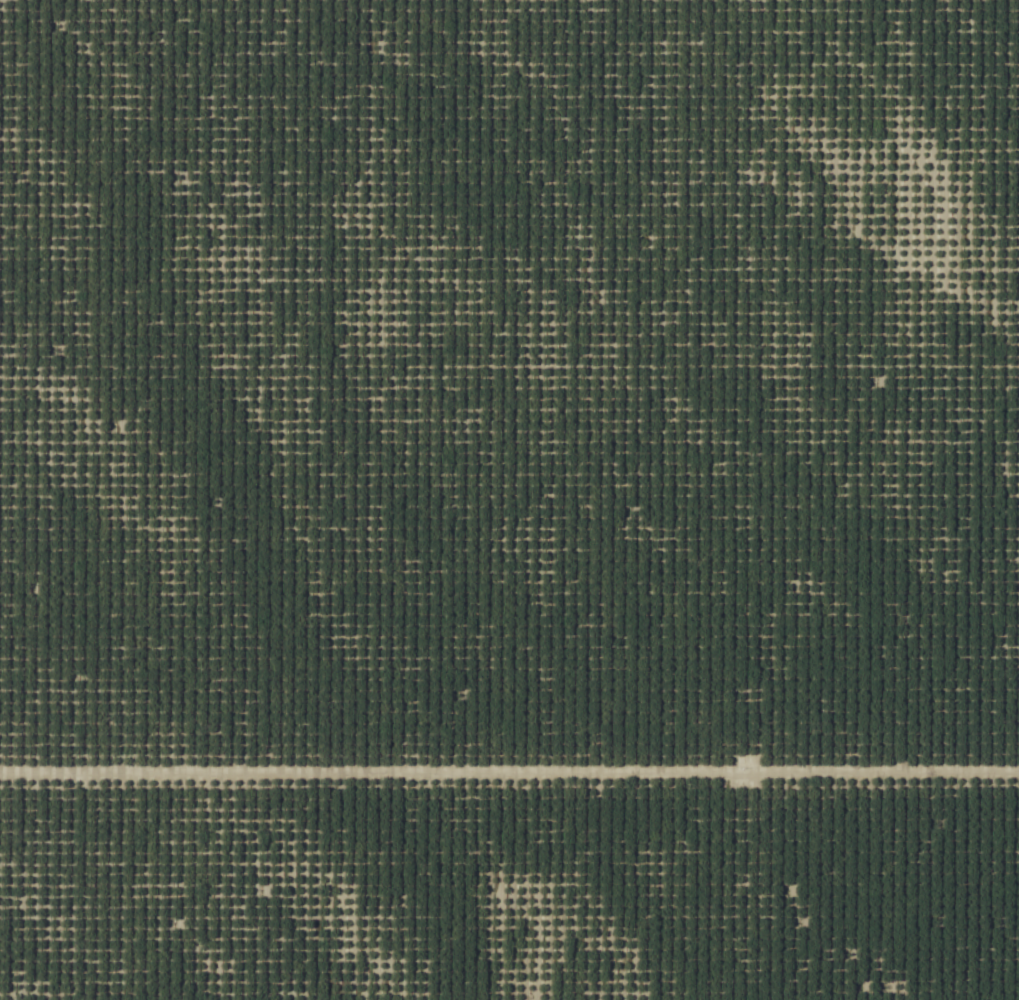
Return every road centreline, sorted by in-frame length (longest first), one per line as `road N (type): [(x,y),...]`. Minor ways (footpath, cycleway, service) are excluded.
road 1 (track): [(0,775),(1018,773)]

